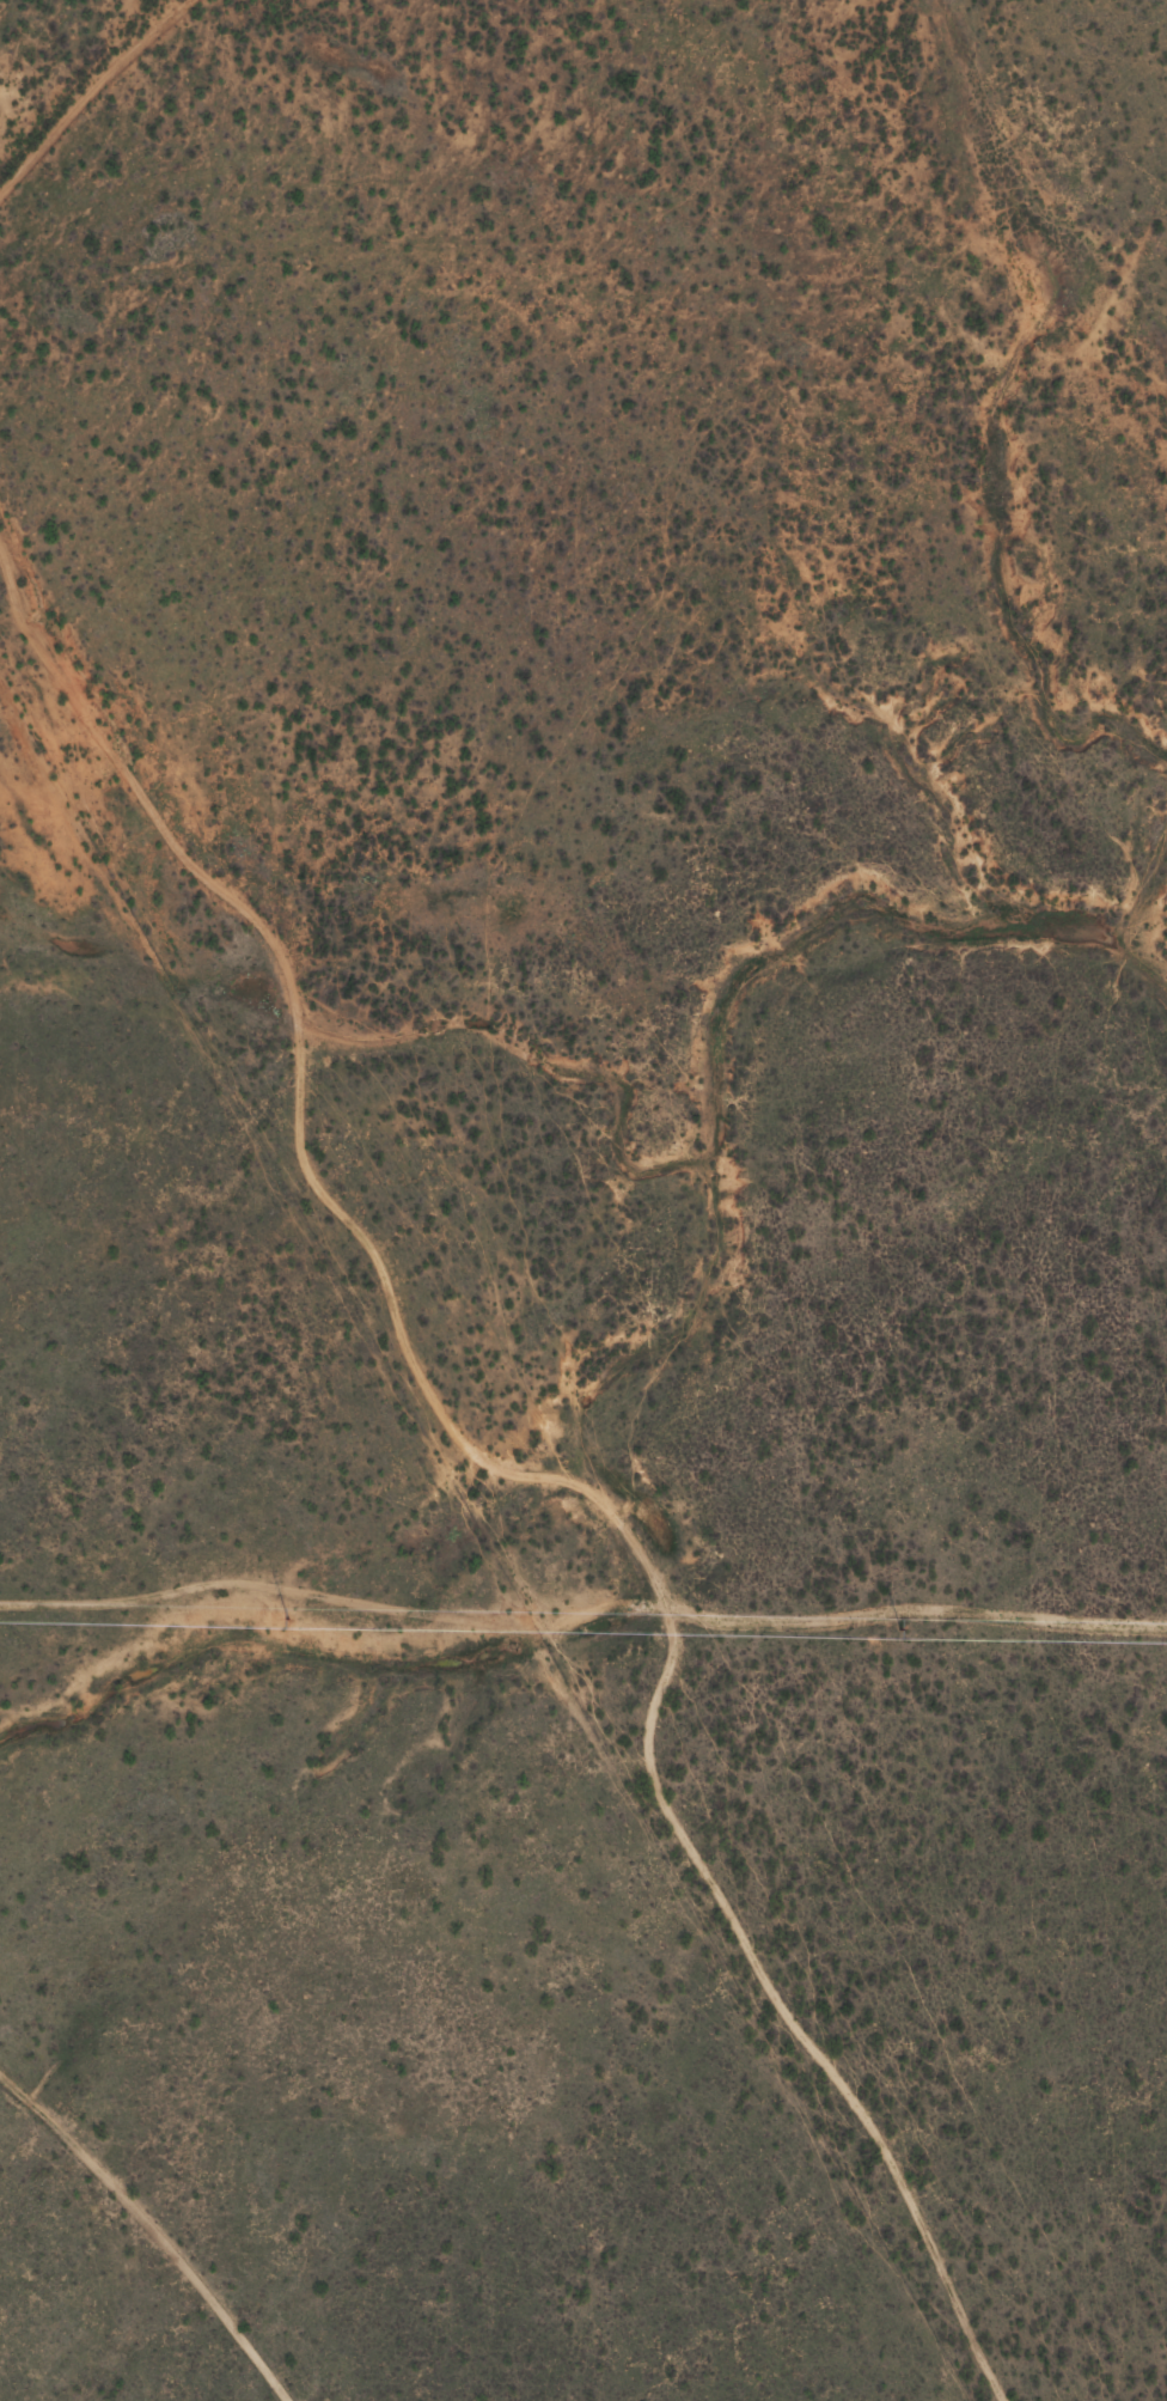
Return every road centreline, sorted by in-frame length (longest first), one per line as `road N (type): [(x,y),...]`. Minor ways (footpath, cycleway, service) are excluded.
road 1 (residential): [(997,2400),(778,1961),(684,1841),(660,1591),(641,1547),(473,1448),(448,1334),(330,1172),(311,1016),(249,896),(43,584),(0,476)]
road 2 (residential): [(282,2400),(237,2329),(0,2058)]
road 3 (residential): [(0,219),(188,0)]

